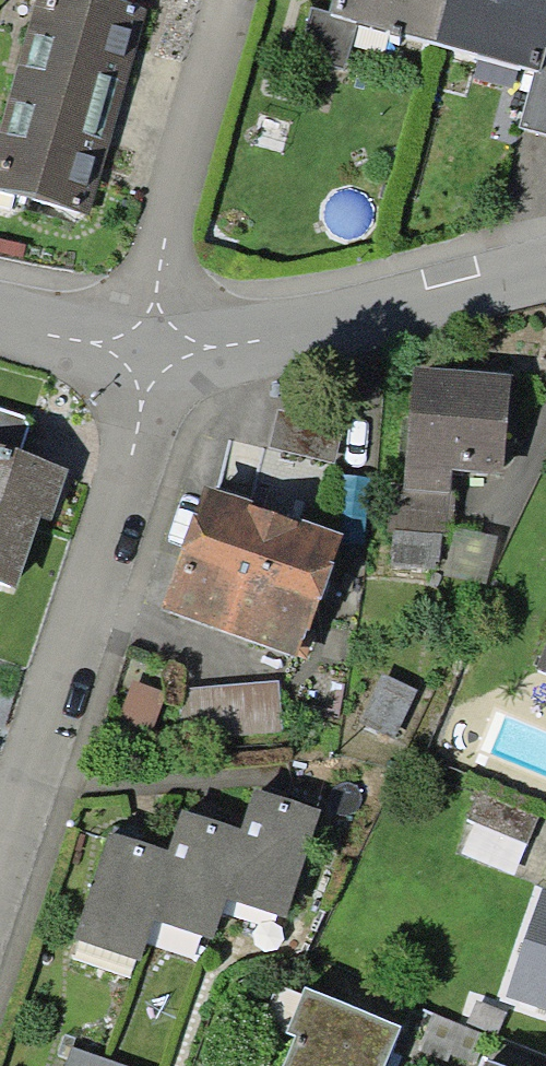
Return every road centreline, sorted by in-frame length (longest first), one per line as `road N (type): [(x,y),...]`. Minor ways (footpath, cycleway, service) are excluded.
road 1 (residential): [(174,344),(0,878)]
road 2 (residential): [(174,344),(337,324),(545,274)]
road 3 (residential): [(174,344),(260,0)]
road 4 (residential): [(0,289),(174,344)]

